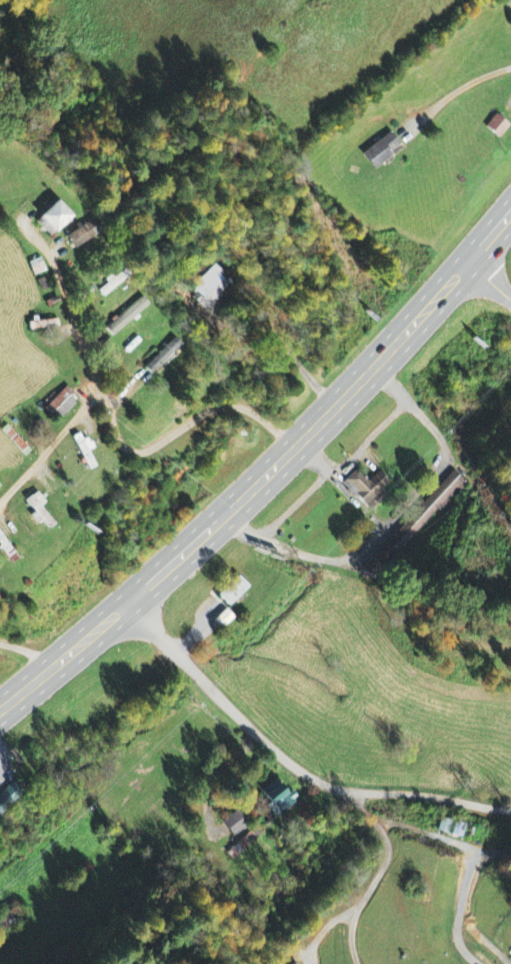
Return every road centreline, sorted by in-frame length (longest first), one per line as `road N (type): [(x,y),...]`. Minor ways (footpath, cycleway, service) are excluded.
road 1 (trunk): [(0,709),(126,610),(392,348),(510,215)]
road 2 (residential): [(510,810),(315,786),(126,610)]
road 3 (residential): [(291,448),(226,419),(136,451),(48,251)]
road 4 (residential): [(106,397),(0,496)]

